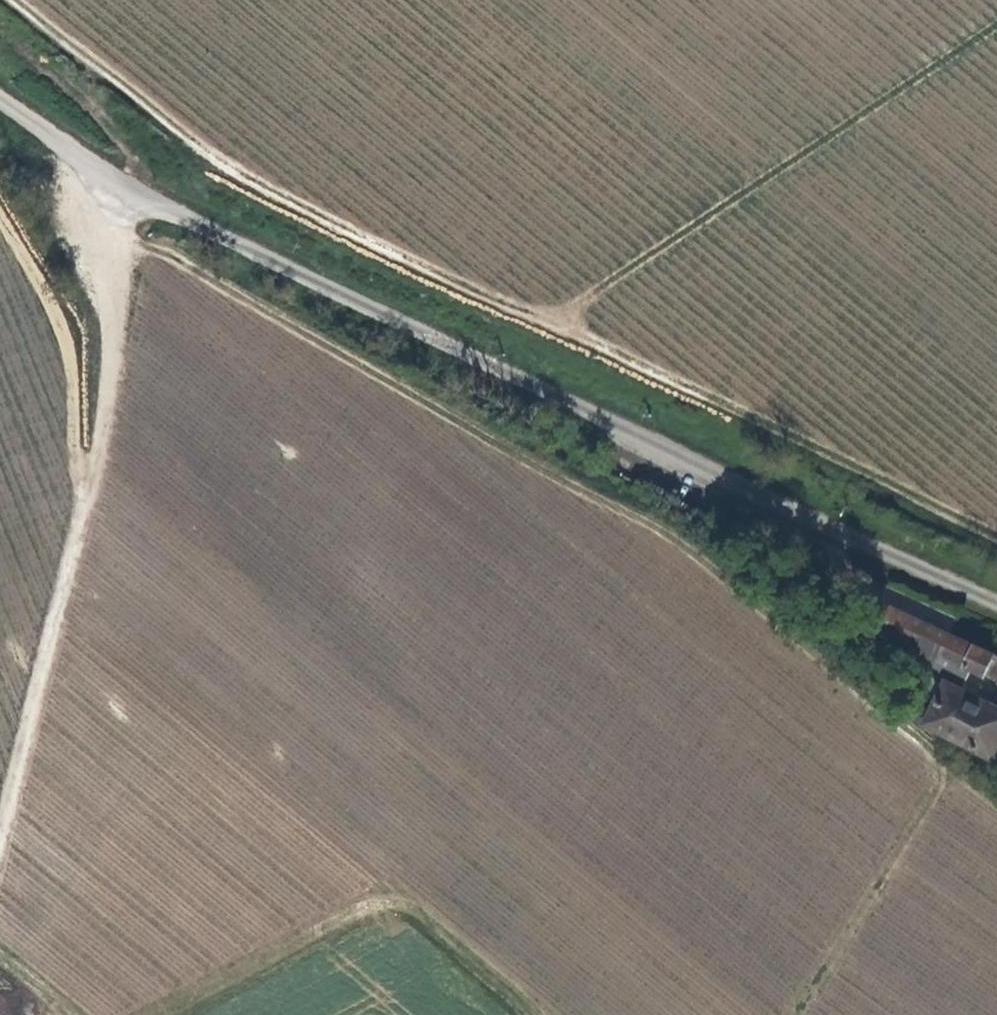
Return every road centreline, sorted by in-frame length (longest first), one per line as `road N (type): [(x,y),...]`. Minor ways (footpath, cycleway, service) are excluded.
road 1 (track): [(120,241),(157,251),(656,529),(922,741),(942,764),(795,1014)]
road 2 (track): [(15,0),(247,178),(996,535)]
road 3 (residential): [(996,604),(154,202),(0,94)]
road 4 (track): [(0,842),(110,397),(126,187)]
road 5 (track): [(554,322),(996,28)]
road 6 (track): [(155,1014),(319,929),(390,903),(423,919),(530,1014)]
road 7 (track): [(0,213),(70,356),(75,457),(87,501)]

